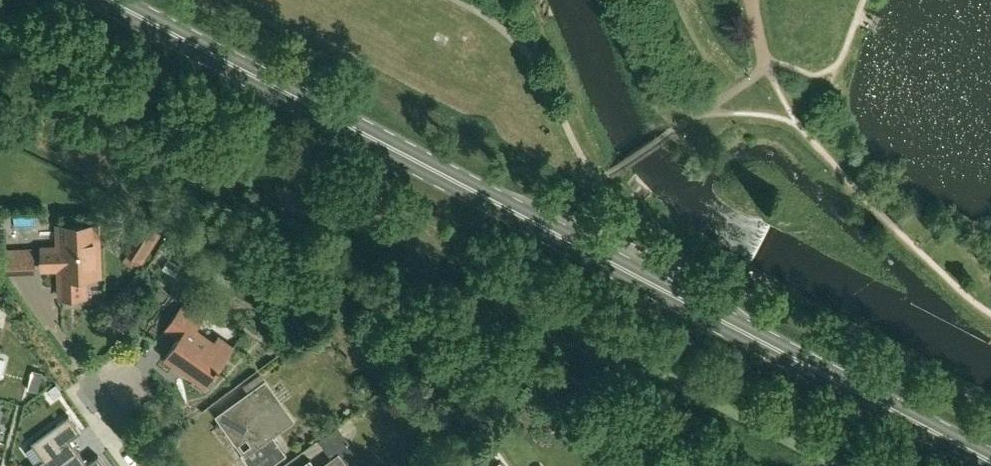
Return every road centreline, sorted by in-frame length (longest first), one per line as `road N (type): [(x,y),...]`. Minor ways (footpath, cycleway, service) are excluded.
road 1 (primary): [(990,463),(102,0)]

